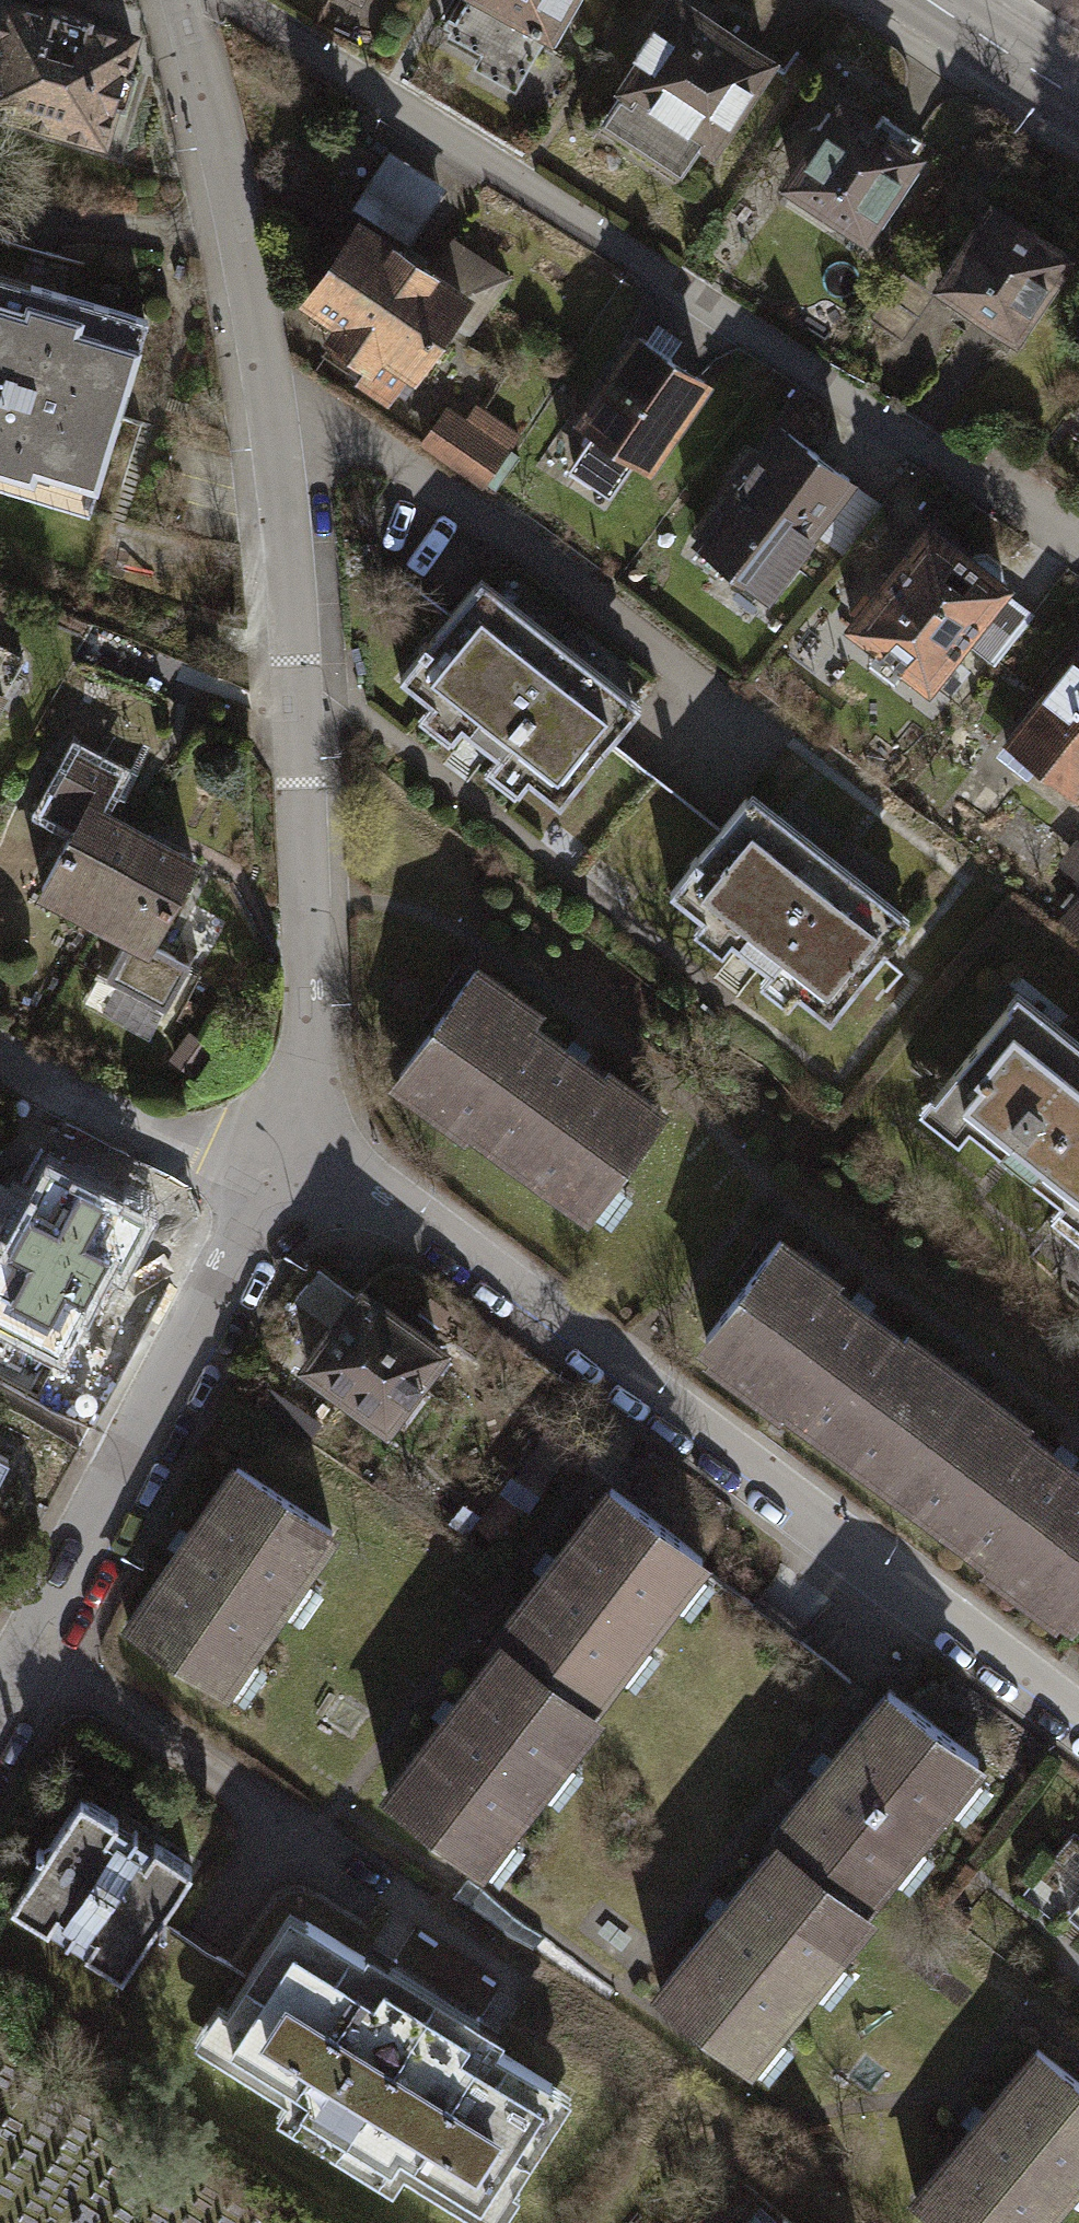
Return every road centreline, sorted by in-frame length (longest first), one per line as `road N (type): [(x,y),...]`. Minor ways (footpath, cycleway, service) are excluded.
road 1 (residential): [(180,0),(241,236),(271,404),(297,902),(297,1075),(284,1162)]
road 2 (residential): [(232,0),(1078,552)]
road 3 (residential): [(1078,1711),(456,1236),(284,1162)]
road 4 (residential): [(284,1162),(0,1695)]
road 5 (residential): [(284,1162),(199,1147),(108,1117),(0,1059)]
road 6 (tertiary): [(941,0),(1078,89)]

